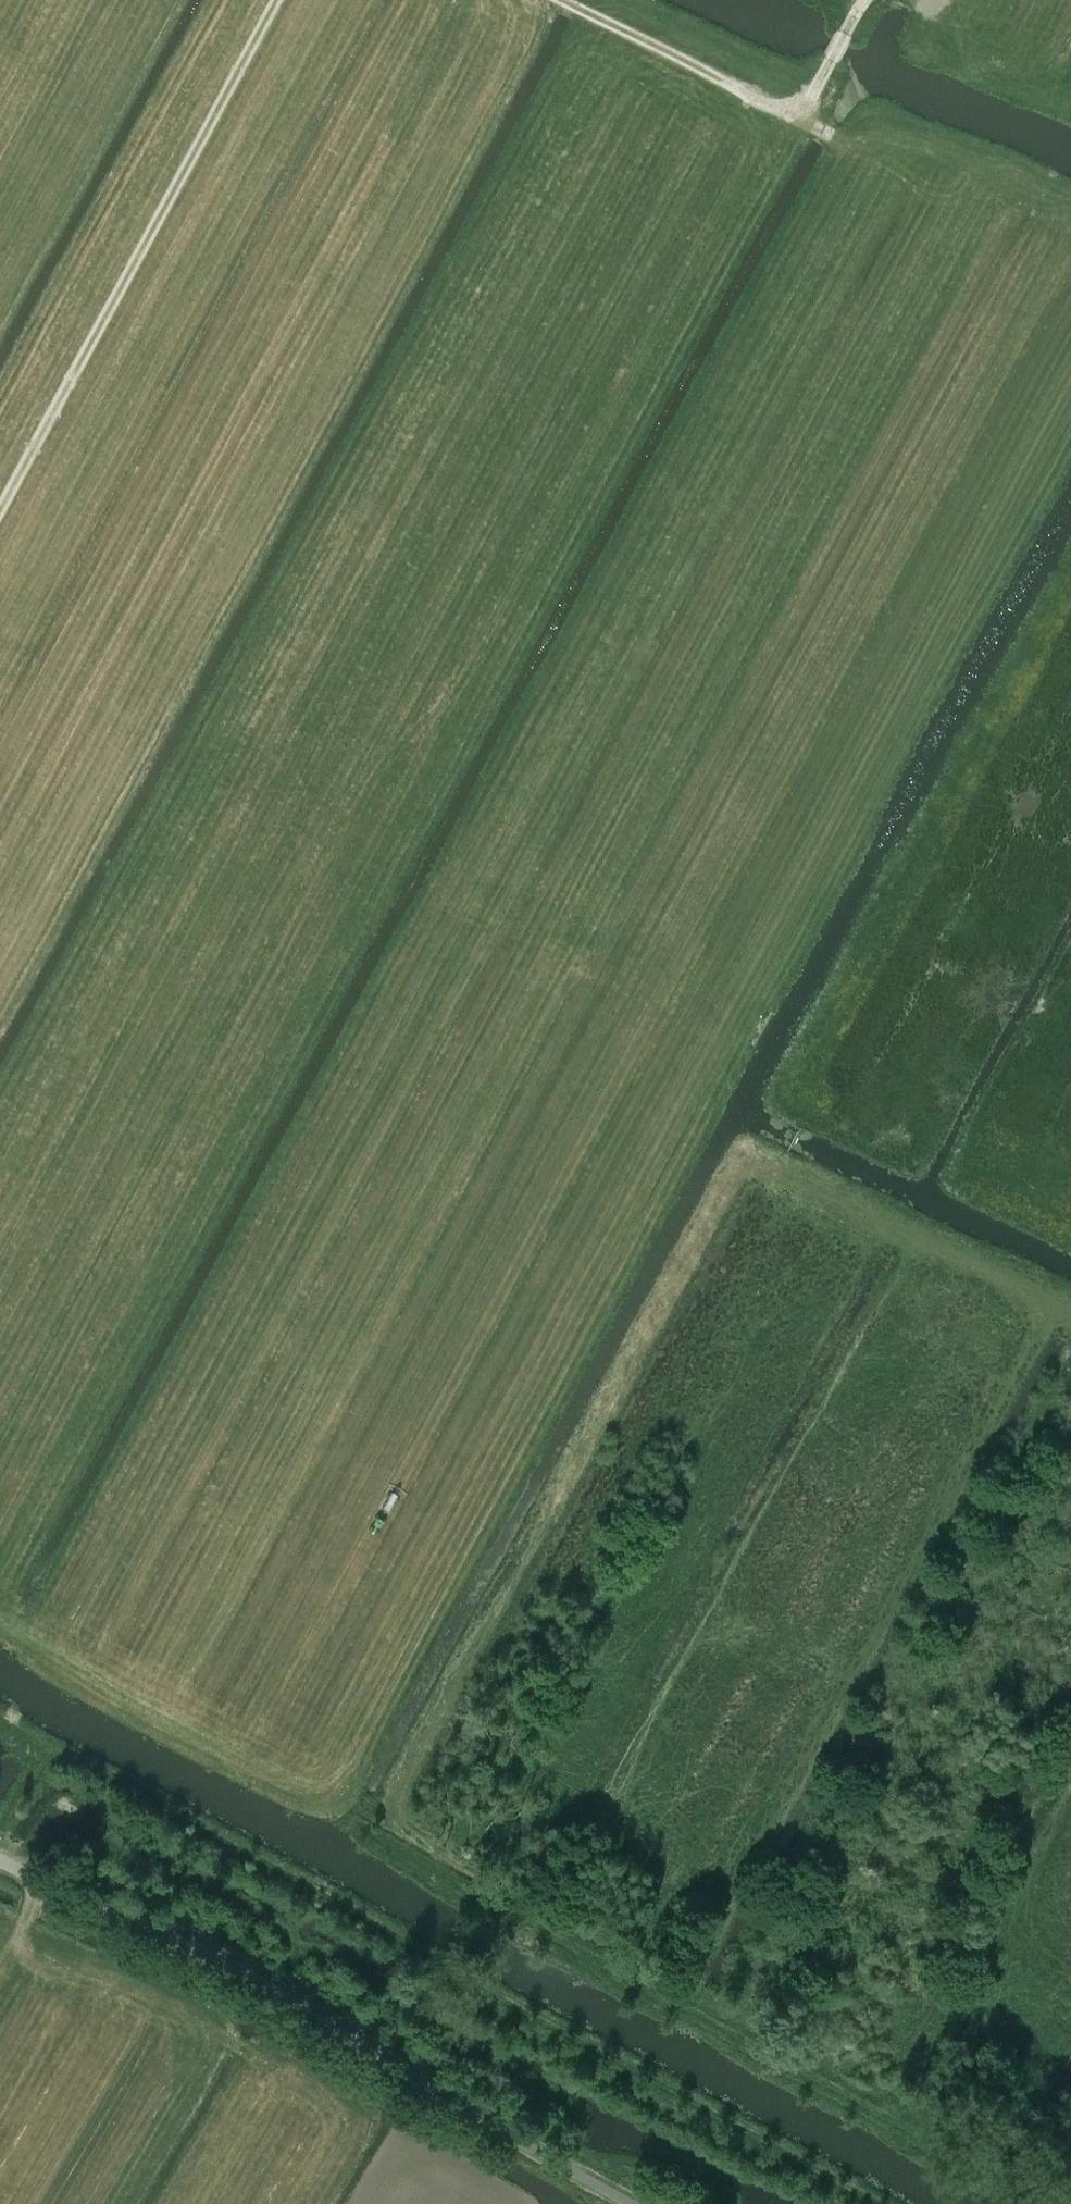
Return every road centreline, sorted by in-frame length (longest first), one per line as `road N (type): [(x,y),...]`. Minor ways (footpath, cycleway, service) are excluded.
road 1 (track): [(897,2203),(712,2114),(52,1740)]
road 2 (track): [(0,505),(275,0)]
road 3 (track): [(567,0),(802,113),(866,0)]

